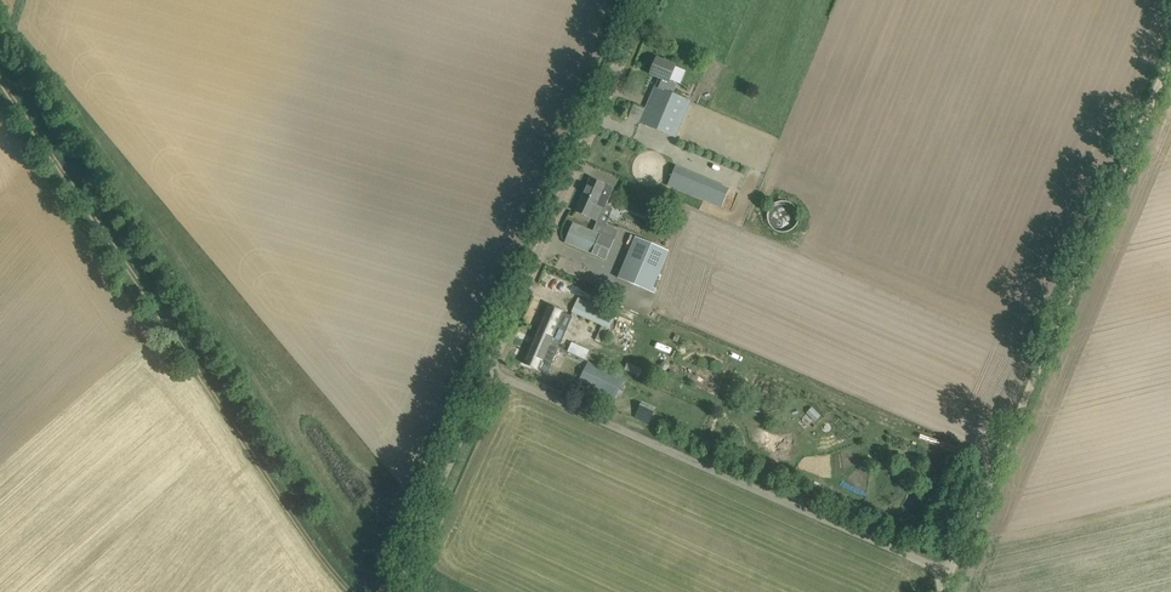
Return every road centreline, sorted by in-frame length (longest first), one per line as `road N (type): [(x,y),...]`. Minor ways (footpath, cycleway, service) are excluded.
road 1 (unclassified): [(385,591),(644,0)]
road 2 (track): [(0,94),(275,507),(356,591)]
road 3 (track): [(1170,51),(938,591)]
road 4 (track): [(948,569),(487,370)]

